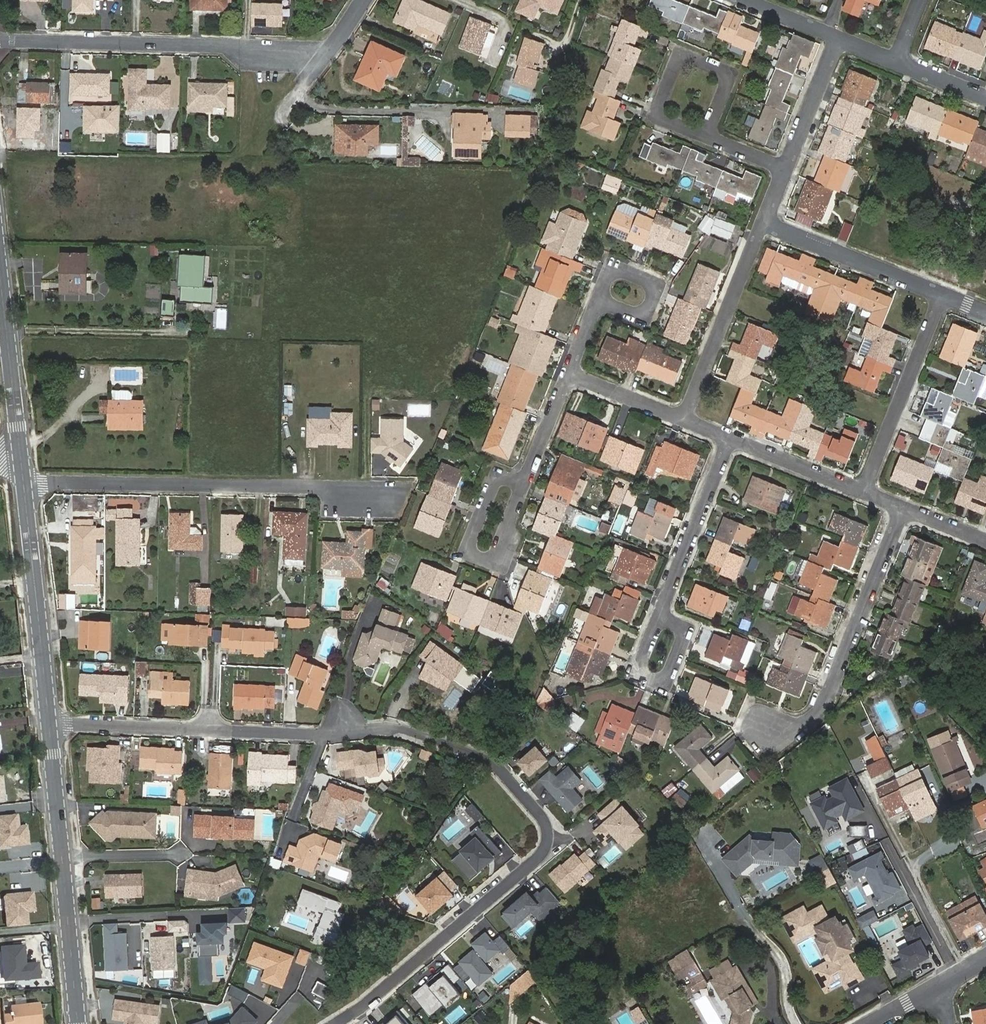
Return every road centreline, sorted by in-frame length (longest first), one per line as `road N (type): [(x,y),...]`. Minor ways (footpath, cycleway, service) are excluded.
road 1 (residential): [(338,1023),(549,843),(538,813),(479,755),(405,735)]
road 2 (residential): [(366,0),(330,52),(0,40)]
road 3 (residential): [(24,482),(323,486),(367,501)]
road 4 (tertiary): [(50,724),(79,1023)]
road 5 (residential): [(904,508),(817,717),(763,732)]
road 6 (residential): [(50,724),(328,734)]
road 7 (tertiary): [(24,482),(50,724)]
road 8 (residential): [(769,221),(688,420)]
road 9 (residential): [(947,294),(862,490)]
road 10 (residential): [(728,439),(659,620)]
road 11 (residential): [(947,294),(769,221)]
road 12 (tertiary): [(0,274),(20,446)]
road 13 (residential): [(702,133),(656,112),(682,46),(728,66)]
road 14 (residential): [(525,490),(494,478),(464,553),(496,566)]
road 15 (residential): [(842,34),(788,171)]
road 16 (residential): [(597,301),(612,261),(668,282),(652,322)]
road 17 (residential): [(659,620),(636,673),(663,684),(686,631)]
road 18 (residential): [(862,490),(728,439)]
road 19 (residential): [(688,420),(569,373)]
road 20 (residential): [(525,490),(569,373)]

